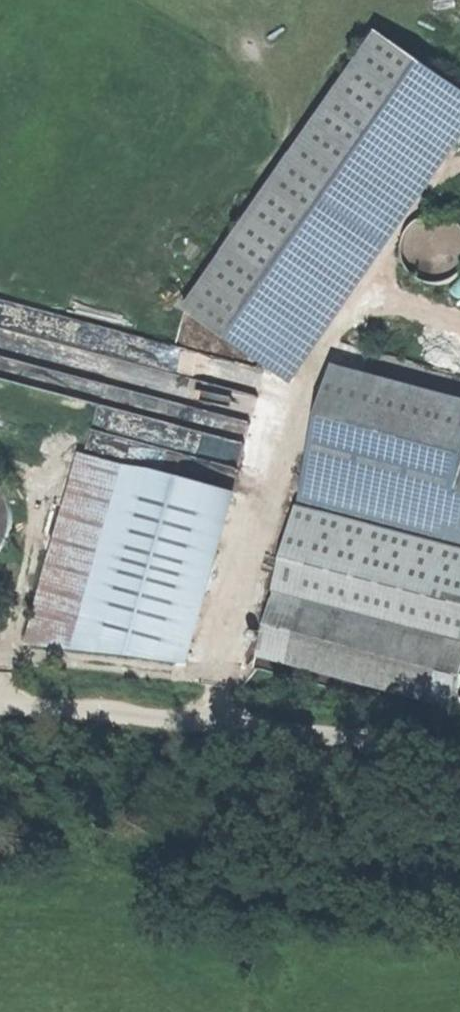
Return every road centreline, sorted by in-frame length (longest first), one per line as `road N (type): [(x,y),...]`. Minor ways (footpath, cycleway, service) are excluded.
road 1 (track): [(459,740),(0,702)]

